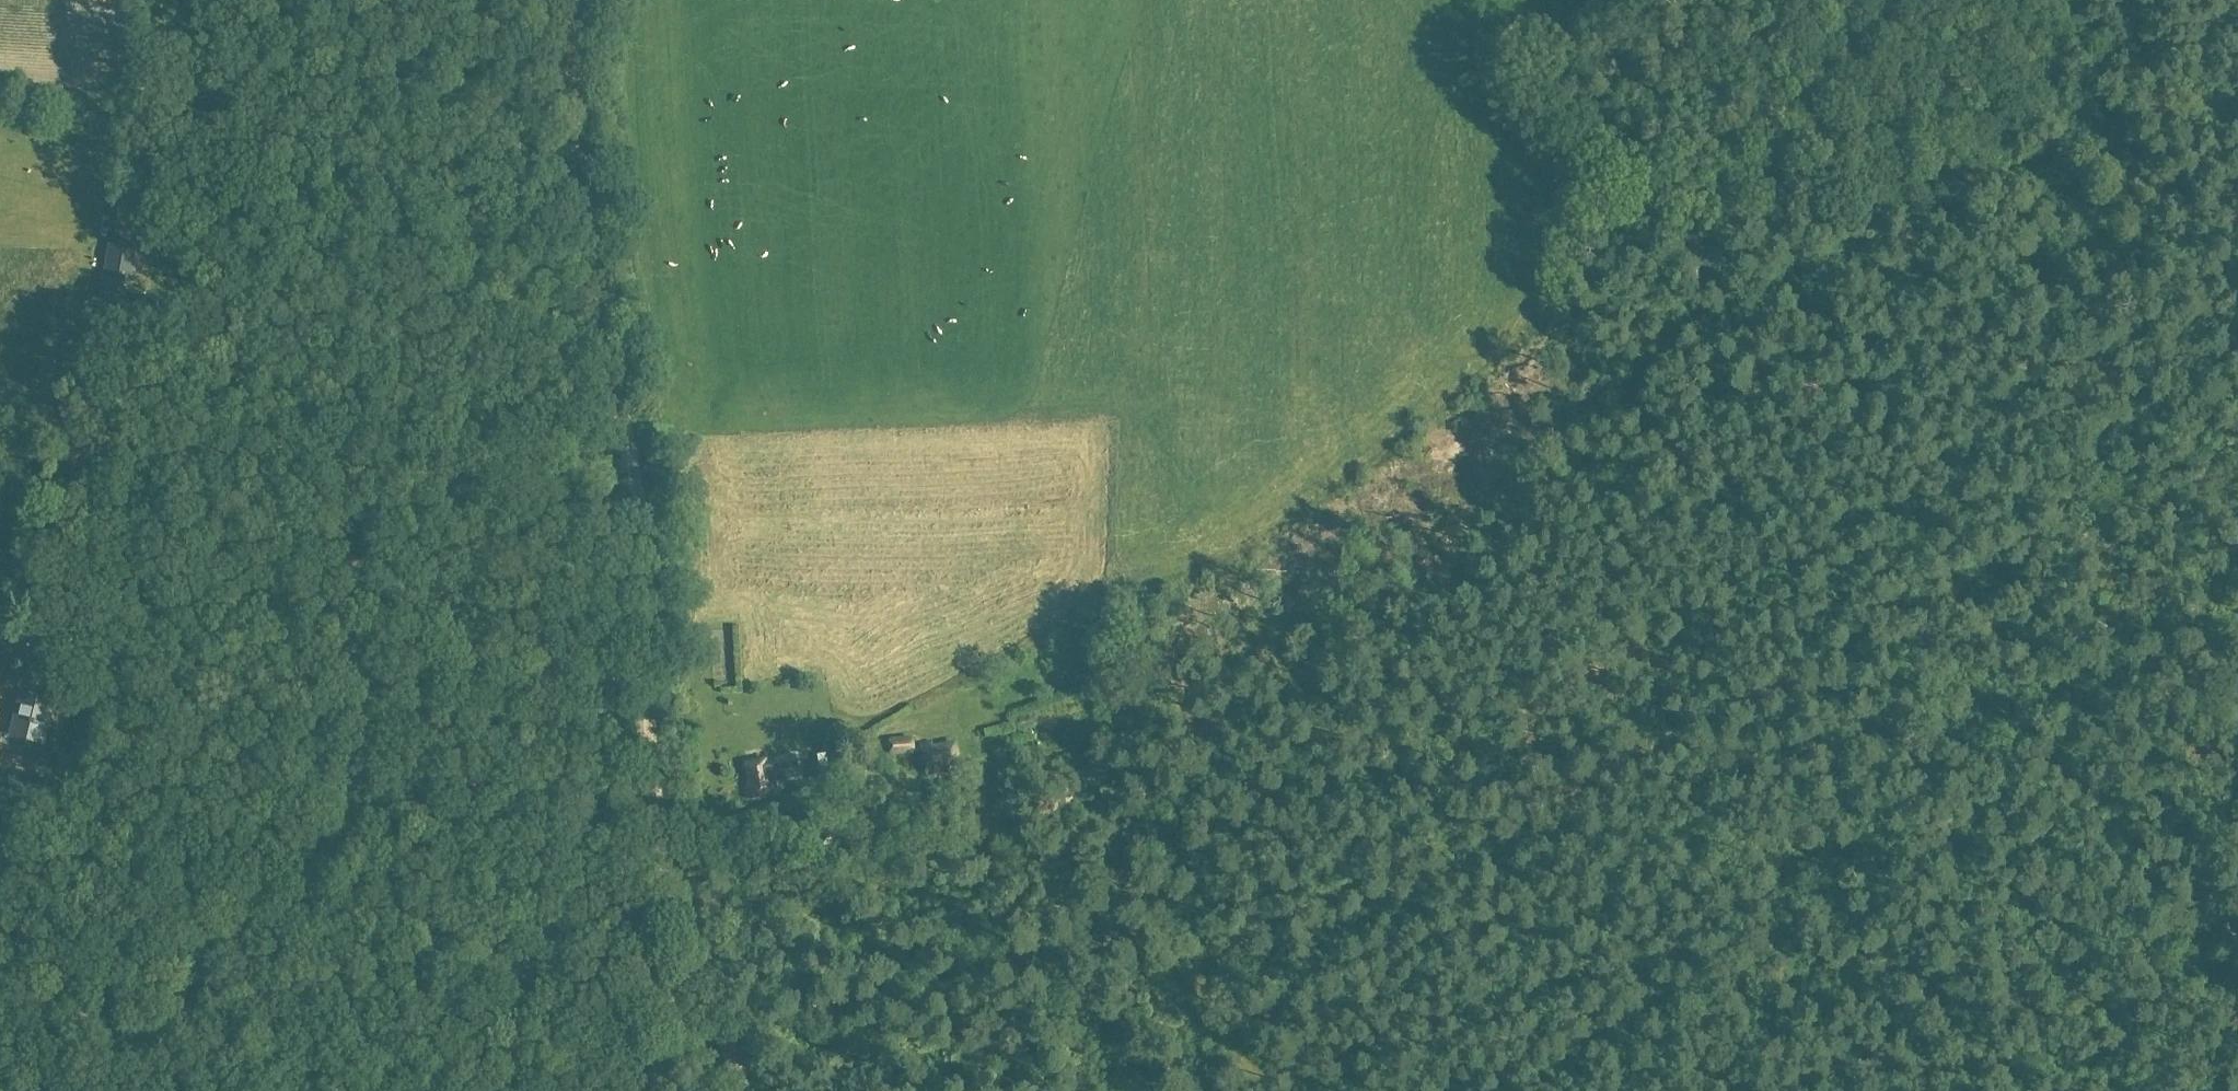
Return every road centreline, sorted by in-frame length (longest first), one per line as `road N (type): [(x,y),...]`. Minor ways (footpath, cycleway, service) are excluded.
road 1 (track): [(748,1090),(670,894),(648,796),(639,560),(582,237),(562,0)]
road 2 (track): [(166,60),(190,101),(196,142),(193,310),(95,411),(82,446),(82,529)]
road 3 (track): [(169,0),(159,210)]

